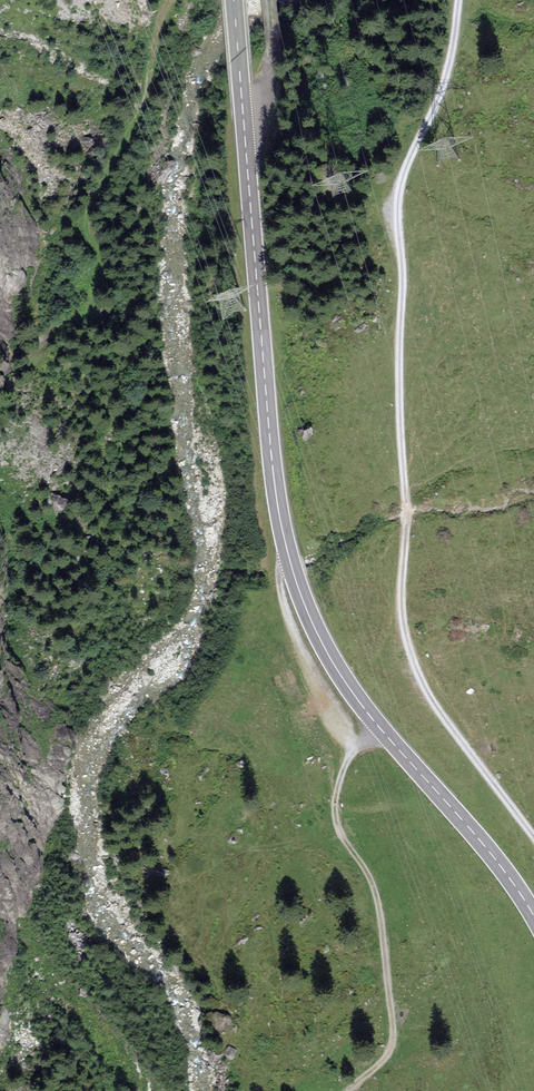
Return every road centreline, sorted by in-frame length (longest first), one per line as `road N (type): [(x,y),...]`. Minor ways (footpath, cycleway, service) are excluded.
road 1 (primary): [(533,917),(478,837),(335,668),(289,560),(272,462),(234,0)]
road 2 (track): [(533,837),(436,709),(403,628),(400,188),(443,86),(459,0)]
road 3 (track): [(374,720),(345,765),(335,810),(379,908),(393,1041),(348,1090)]

